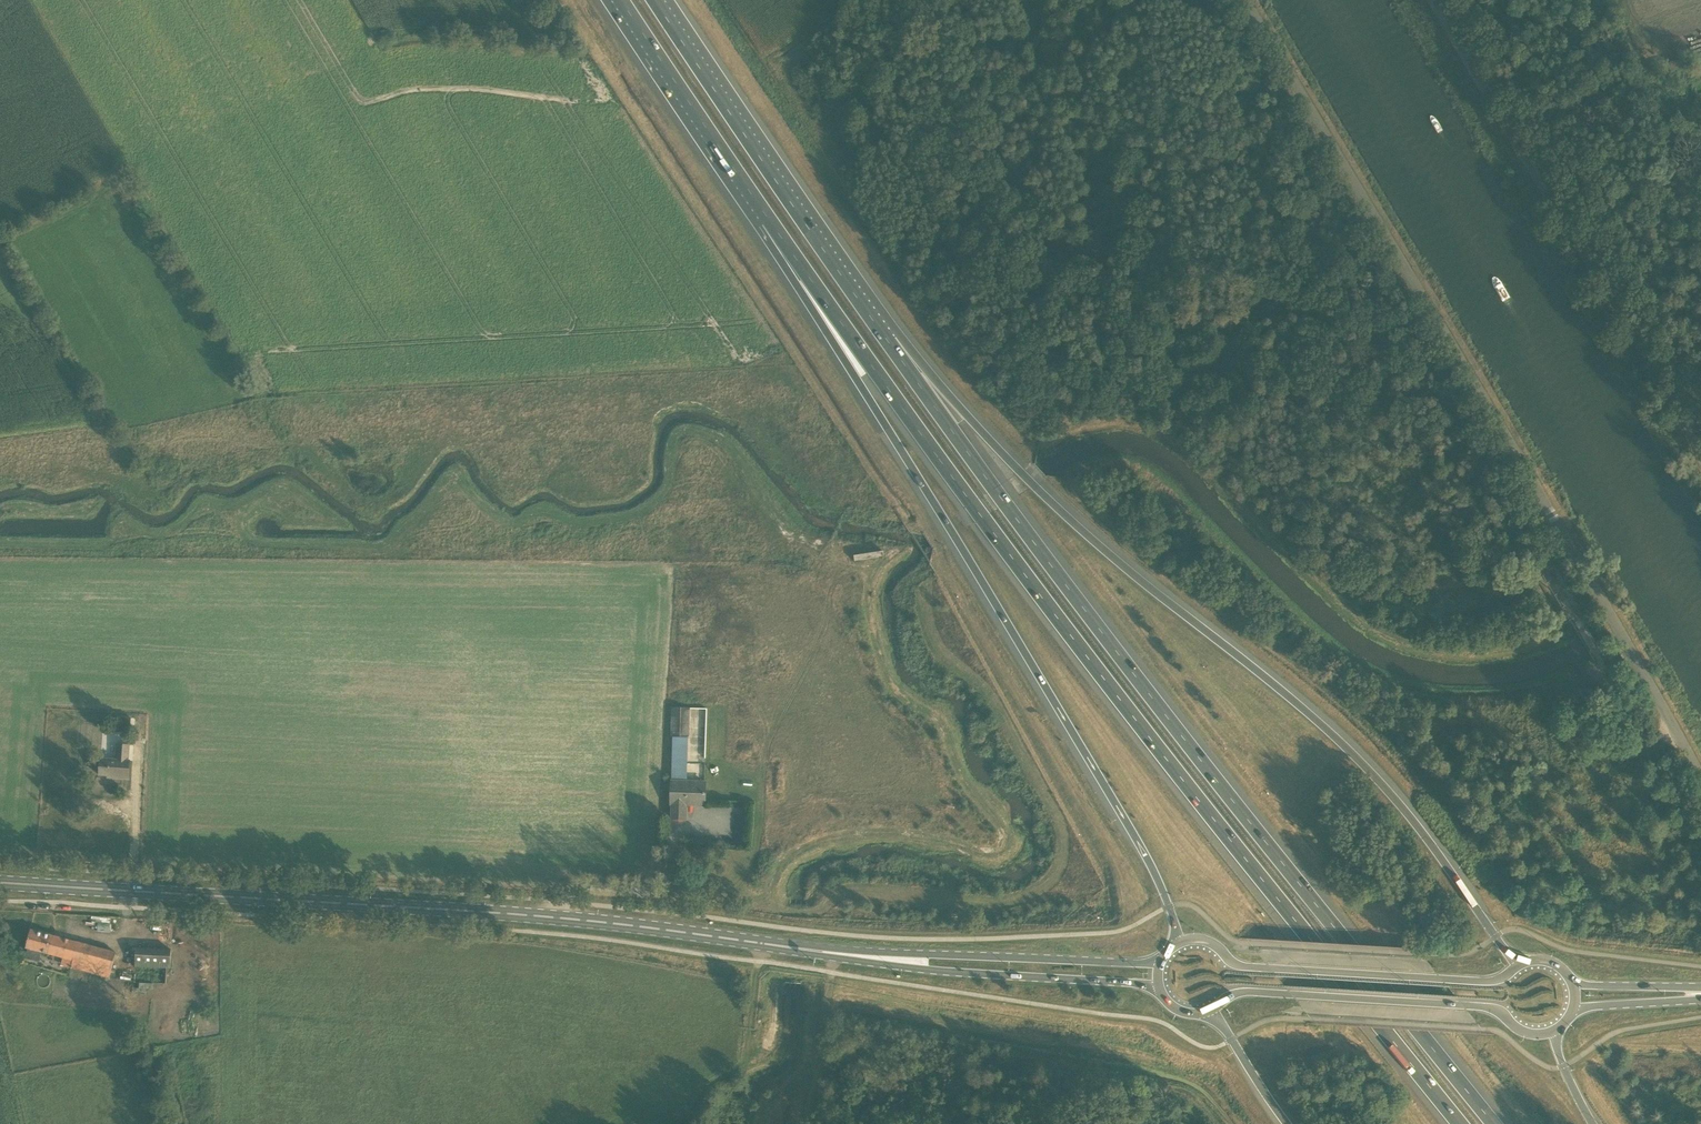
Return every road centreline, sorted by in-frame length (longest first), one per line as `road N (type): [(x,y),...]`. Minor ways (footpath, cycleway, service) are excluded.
road 1 (motorway): [(769,220),(1199,810),(1458,1123)]
road 2 (motorway): [(1497,1123),(1016,521),(888,341)]
road 3 (unclassified): [(1700,777),(1253,0)]
road 4 (primary): [(893,957),(504,913),(0,883)]
road 5 (motorway): [(1519,965),(1334,735),(1126,572),(888,341)]
road 6 (motorway): [(769,220),(1144,850),(1177,944)]
road 7 (unclassified): [(1700,454),(1432,0)]
road 8 (motorway): [(888,341),(655,0)]
road 9 (primary): [(1207,1015),(1249,992),(1482,1007),(1526,1035),(1555,1033)]
road 10 (primary): [(1519,965),(1485,982),(1239,966),(1207,941),(1177,944)]
road 11 (primary): [(893,957),(982,977),(1157,987)]
road 12 (primary): [(1158,966),(893,957)]
road 13 (motorway): [(622,0),(769,220)]
road 14 (track): [(658,892),(733,890),(754,867),(764,779)]
road 15 (track): [(132,173),(0,242)]
road 16 (motorway): [(1207,1015),(1226,1030),(1283,1123)]
road 17 (primary): [(1700,990),(1572,982)]
road 18 (primary): [(1575,1009),(1700,998)]

